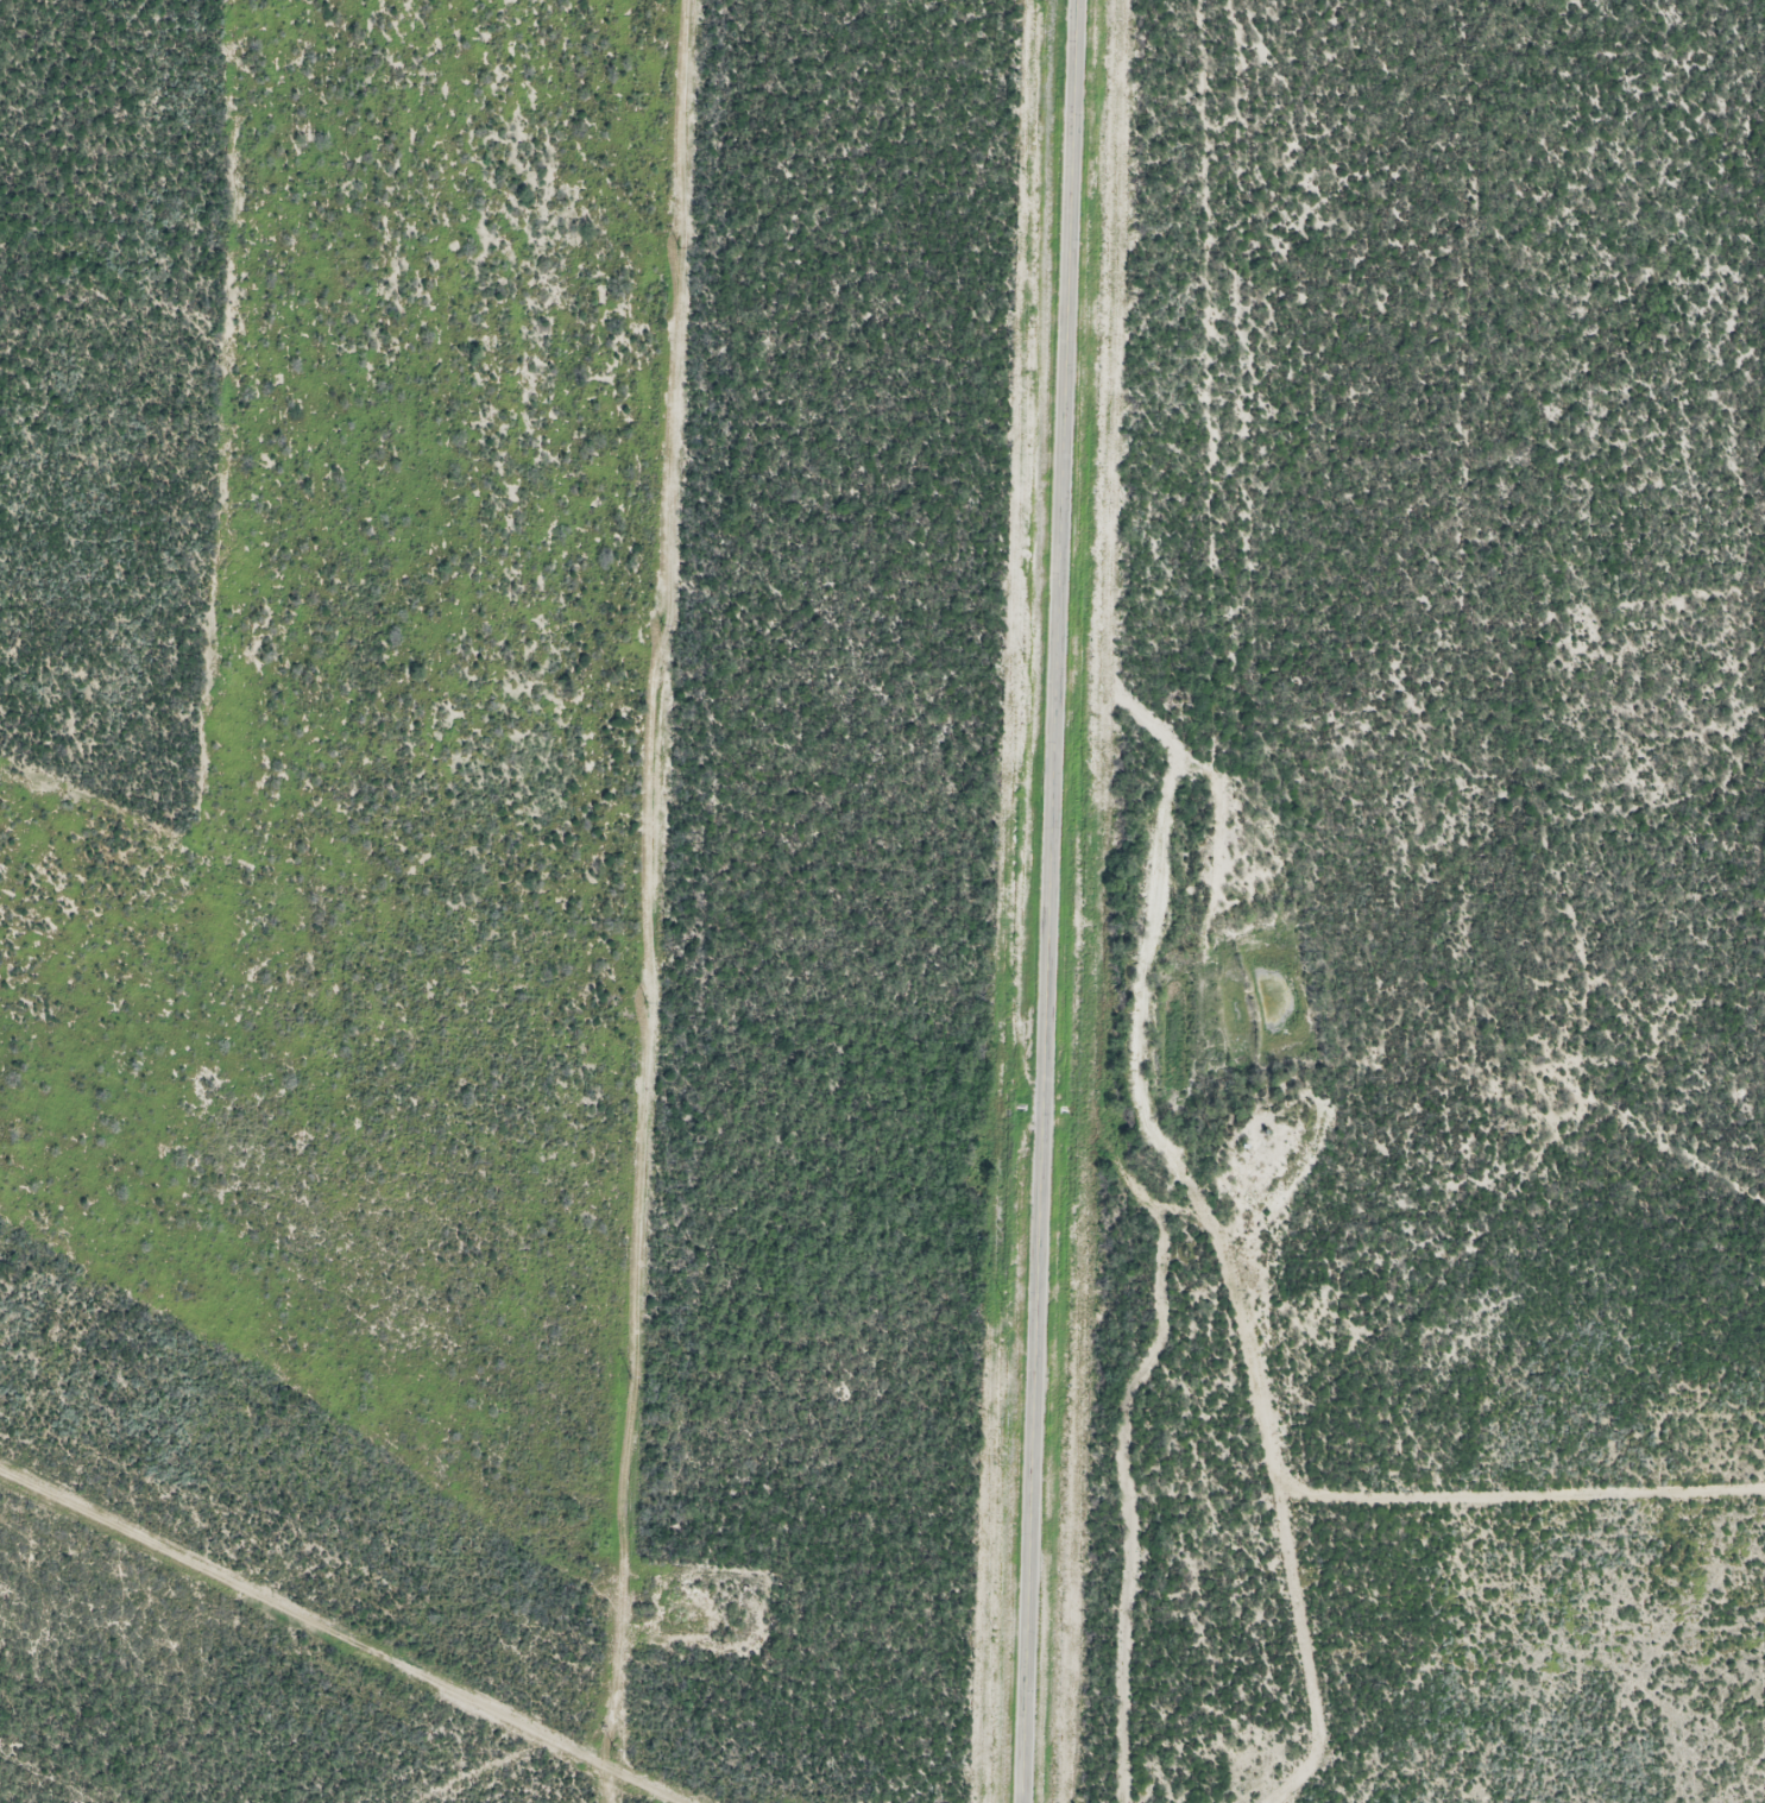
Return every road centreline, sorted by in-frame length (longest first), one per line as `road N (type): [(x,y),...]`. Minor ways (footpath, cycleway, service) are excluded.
road 1 (secondary): [(1015,1802),(1069,0)]
road 2 (track): [(675,1802),(0,1472)]

